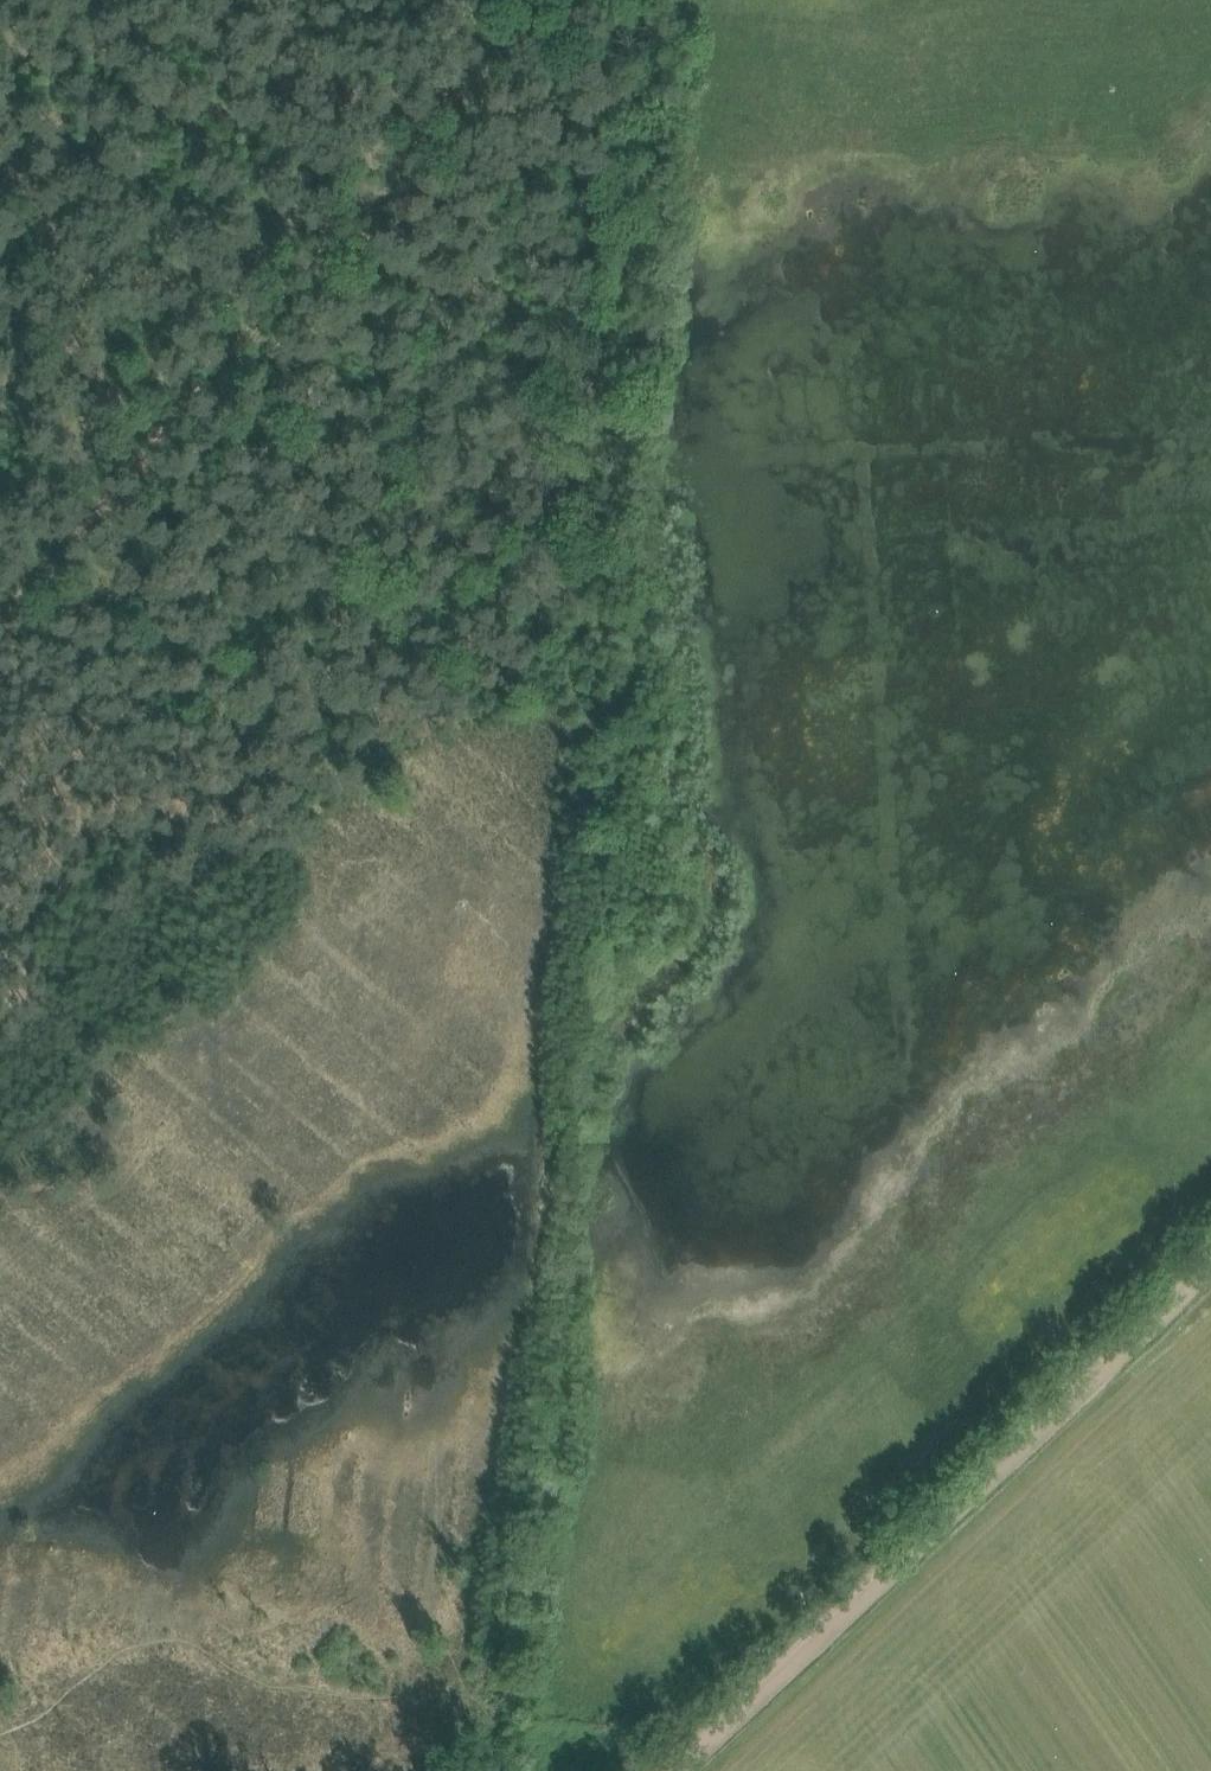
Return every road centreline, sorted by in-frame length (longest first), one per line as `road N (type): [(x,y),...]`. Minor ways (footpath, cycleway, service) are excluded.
road 1 (track): [(0,632),(520,44),(524,20),(501,0)]
road 2 (track): [(680,1770),(1210,1278)]

